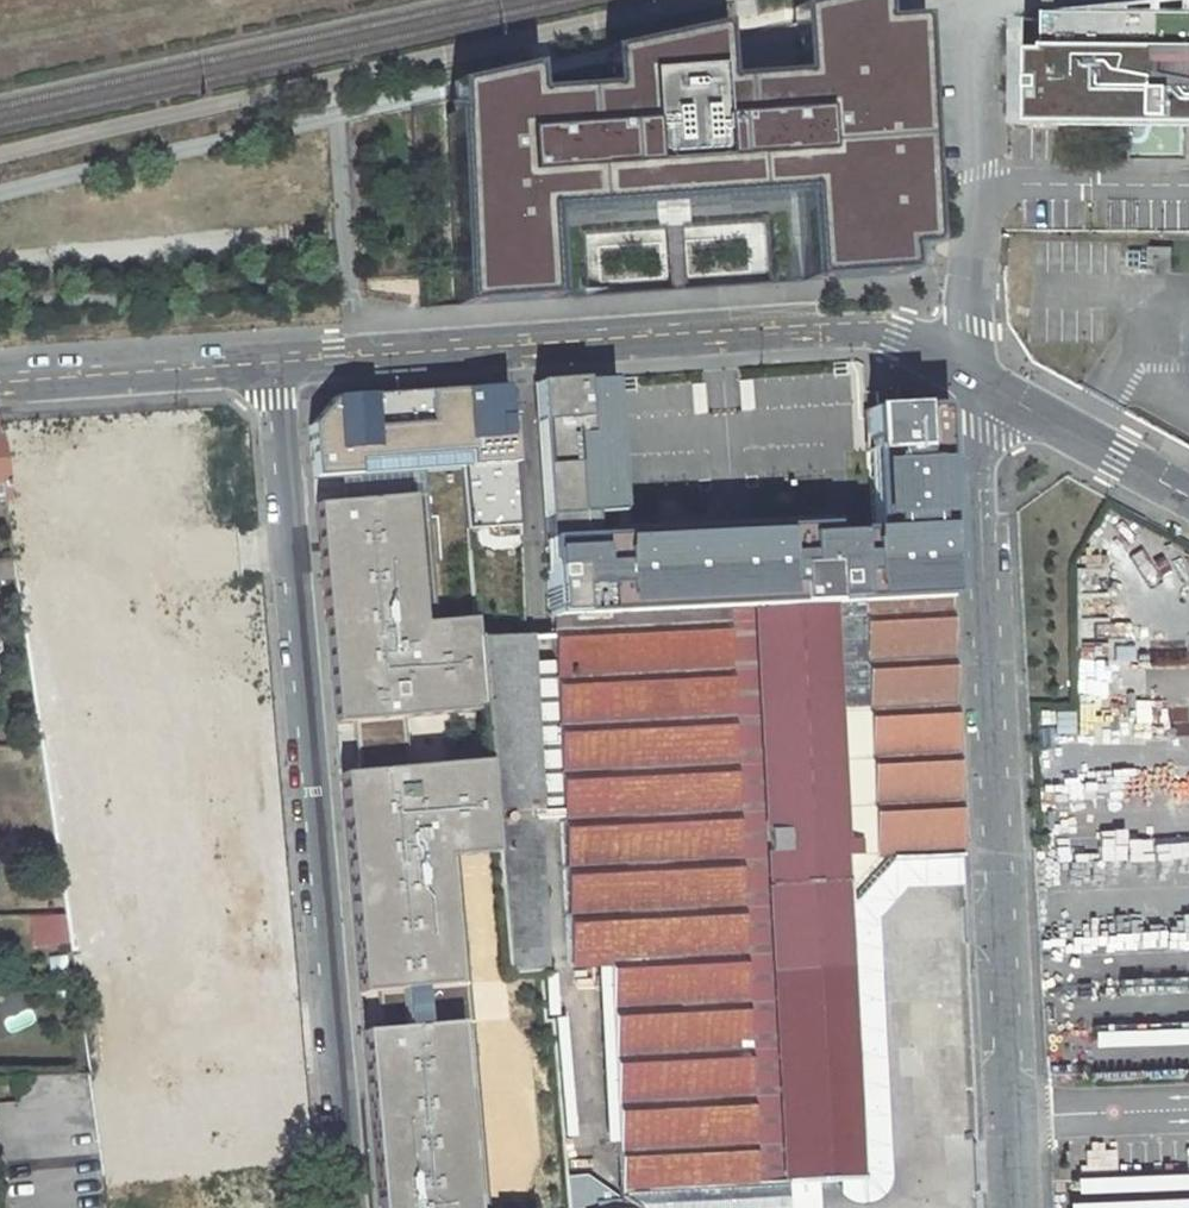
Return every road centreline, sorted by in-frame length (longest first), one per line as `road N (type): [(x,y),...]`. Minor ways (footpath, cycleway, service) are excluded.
road 1 (residential): [(284,363),(348,1207)]
road 2 (residential): [(1018,1207),(980,473),(992,383)]
road 3 (residential): [(284,363),(861,327),(898,334),(960,365)]
road 4 (residential): [(0,388),(284,363)]
road 5 (residential): [(992,383),(1188,494)]
road 6 (residential): [(960,365),(979,185)]

